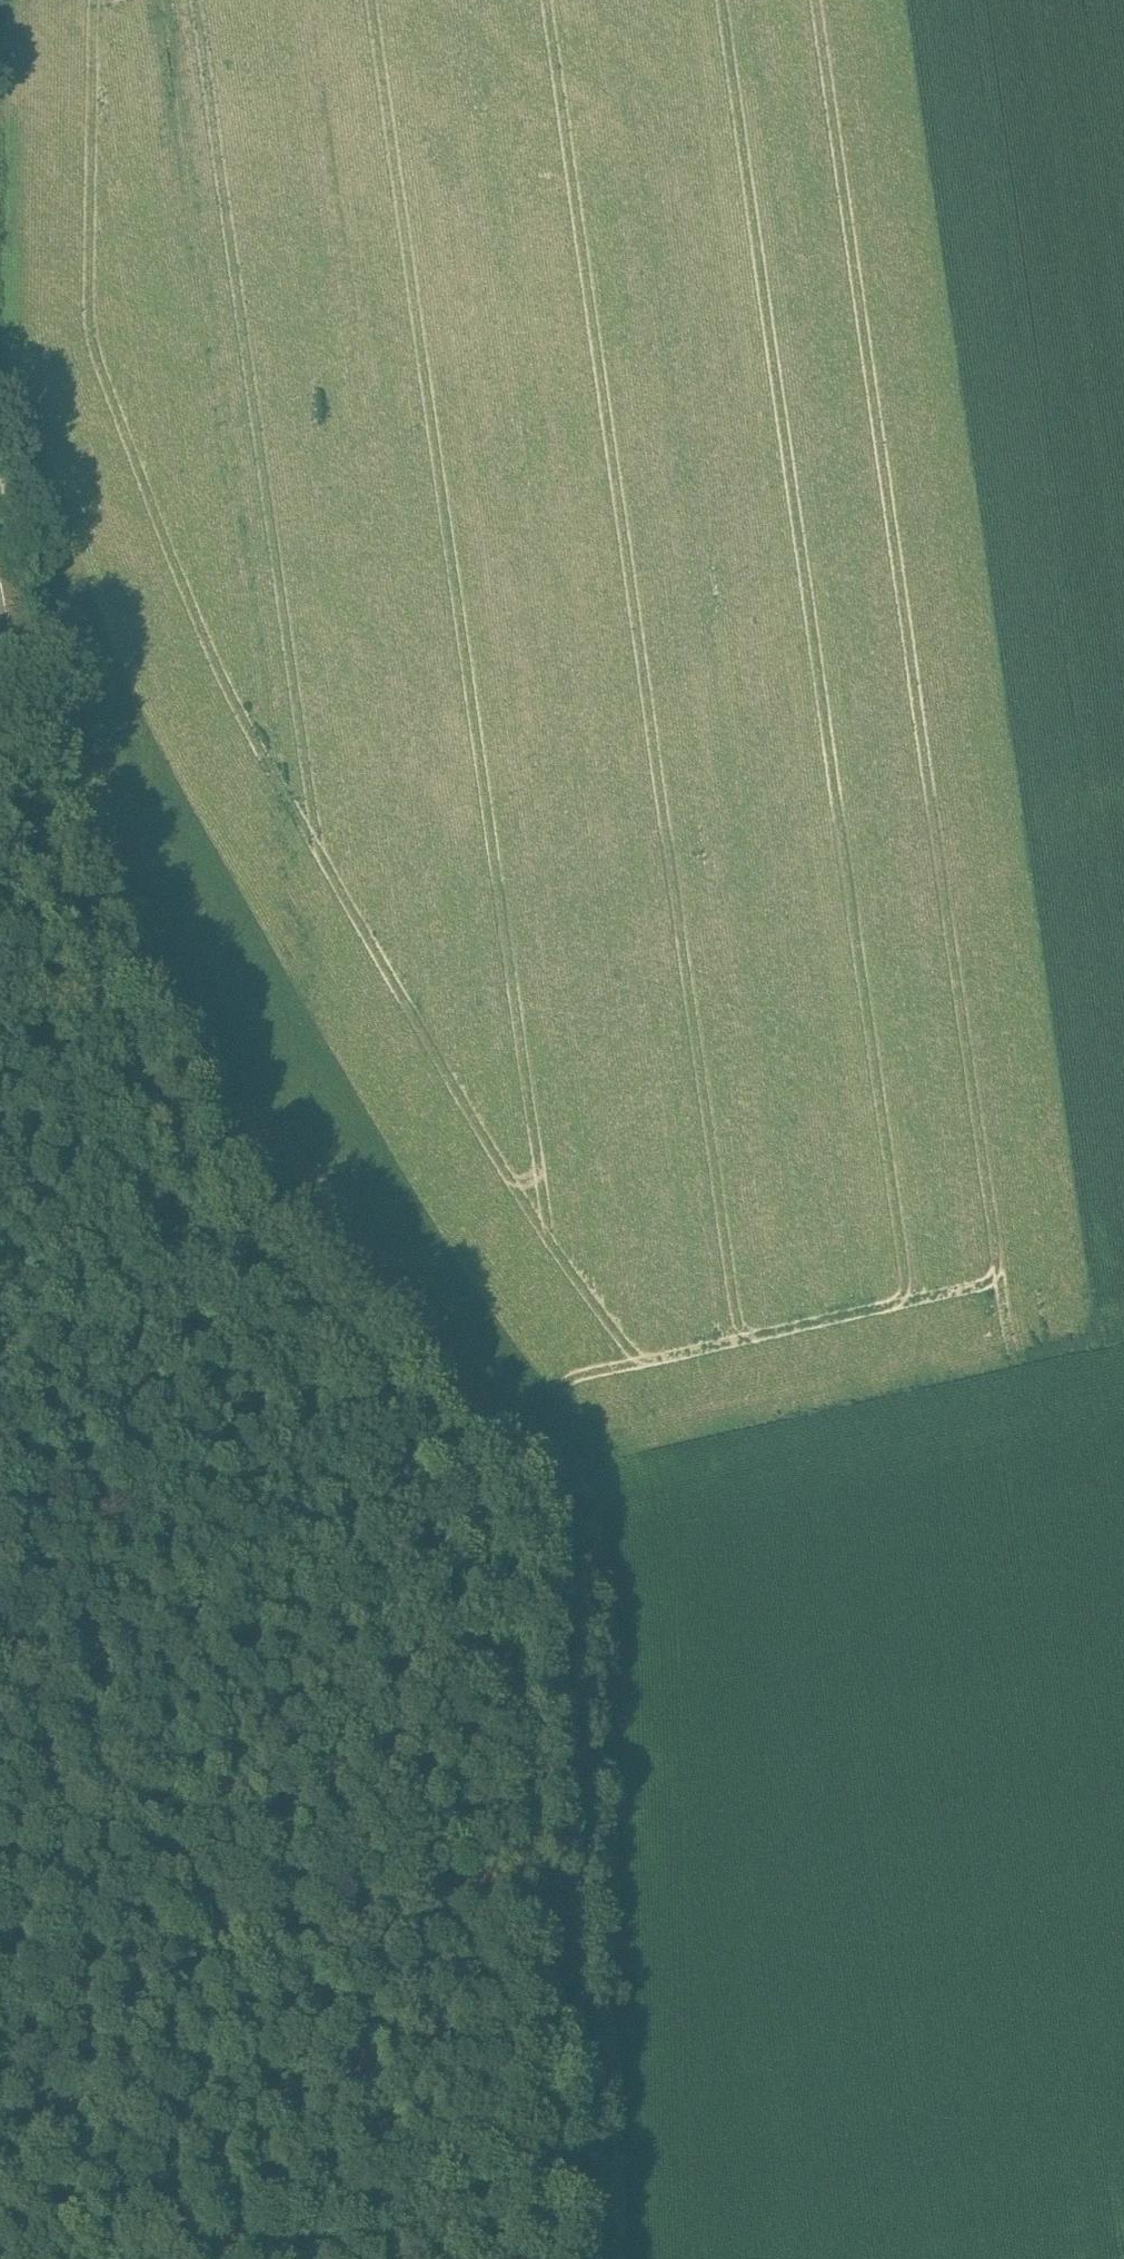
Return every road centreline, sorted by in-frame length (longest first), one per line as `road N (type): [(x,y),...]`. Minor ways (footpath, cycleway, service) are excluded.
road 1 (track): [(0,768),(29,811),(104,997),(190,1154),(275,1283),(393,1383),(483,1568),(528,1743),(544,1864),(550,1968),(539,2258)]
road 2 (track): [(0,2006),(130,1671),(58,1656),(0,1660)]
road 3 (track): [(130,1671),(483,1568)]

